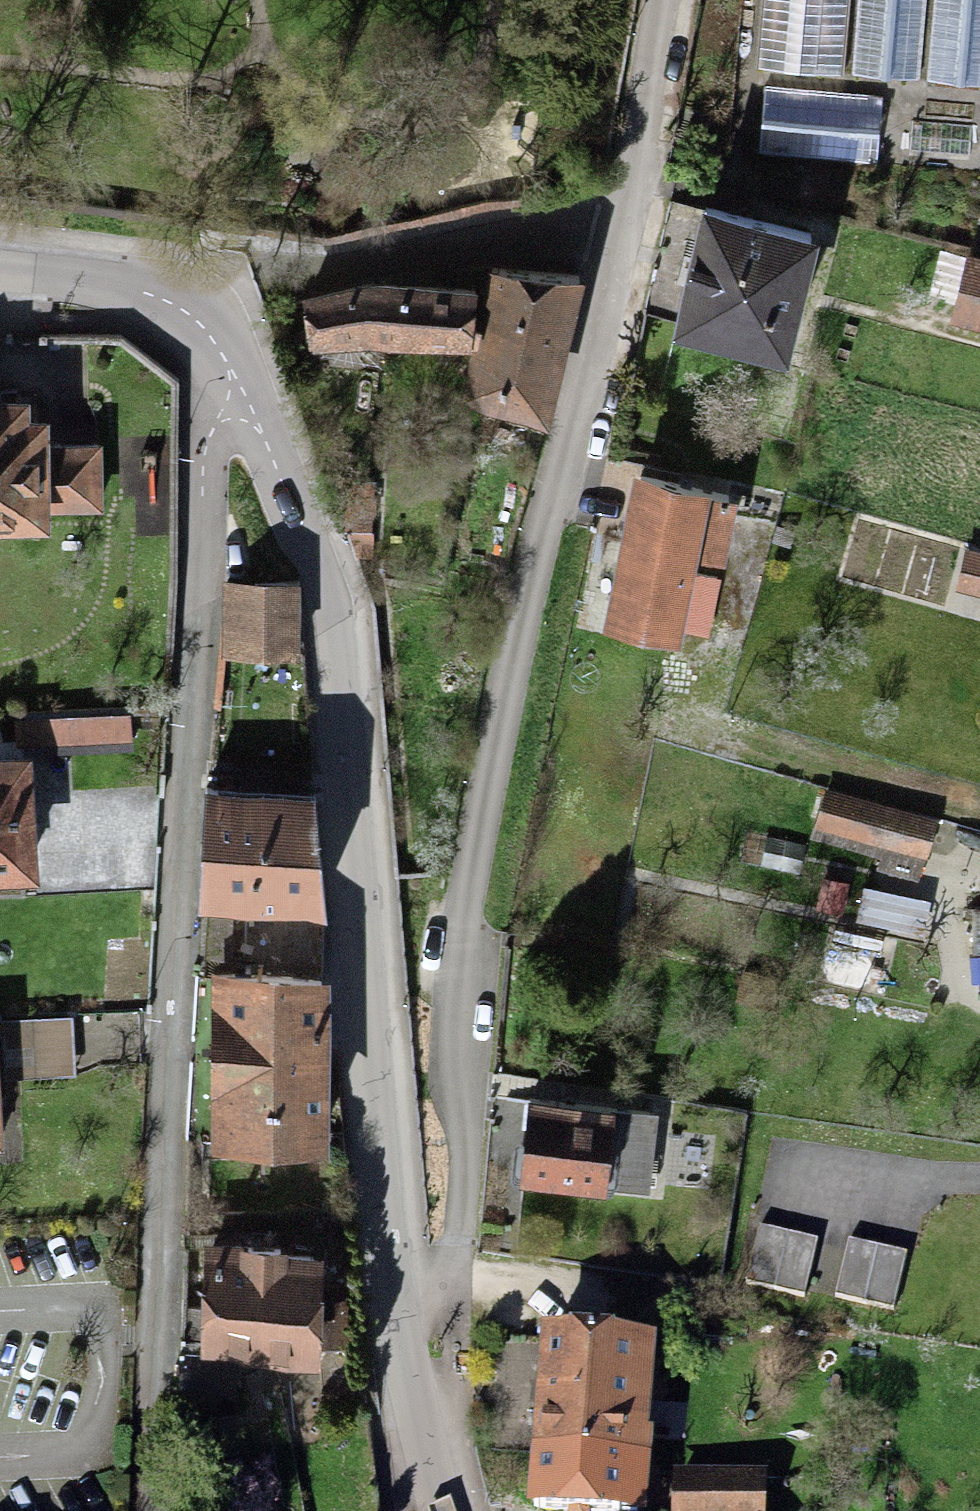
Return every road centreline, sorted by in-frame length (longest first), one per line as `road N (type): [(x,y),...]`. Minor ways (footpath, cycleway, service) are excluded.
road 1 (residential): [(152,1510),(205,450),(216,425),(246,398)]
road 2 (residential): [(619,232),(542,528),(464,893),(455,1060),(458,1229),(446,1257),(394,1312)]
road 3 (residential): [(246,398),(326,602),(394,1312)]
road 4 (residential): [(619,232),(298,276)]
road 5 (residential): [(0,269),(115,282),(172,300),(217,344),(246,398)]
road 6 (residential): [(666,0),(619,232)]
road 7 (residential): [(394,1312),(445,1510)]

